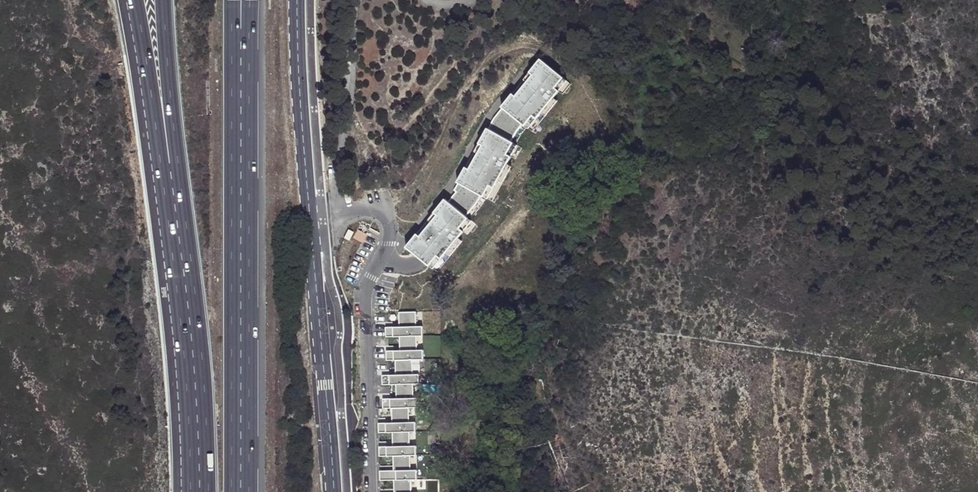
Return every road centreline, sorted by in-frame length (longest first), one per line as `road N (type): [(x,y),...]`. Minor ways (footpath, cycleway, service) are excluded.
road 1 (tertiary): [(297,0),(330,491)]
road 2 (tertiary): [(343,491),(312,0)]
road 3 (motorway): [(239,491),(241,102)]
road 4 (motorway): [(171,204),(197,491)]
road 5 (motorway): [(132,0),(171,204)]
road 6 (motorway): [(163,0),(171,204)]

